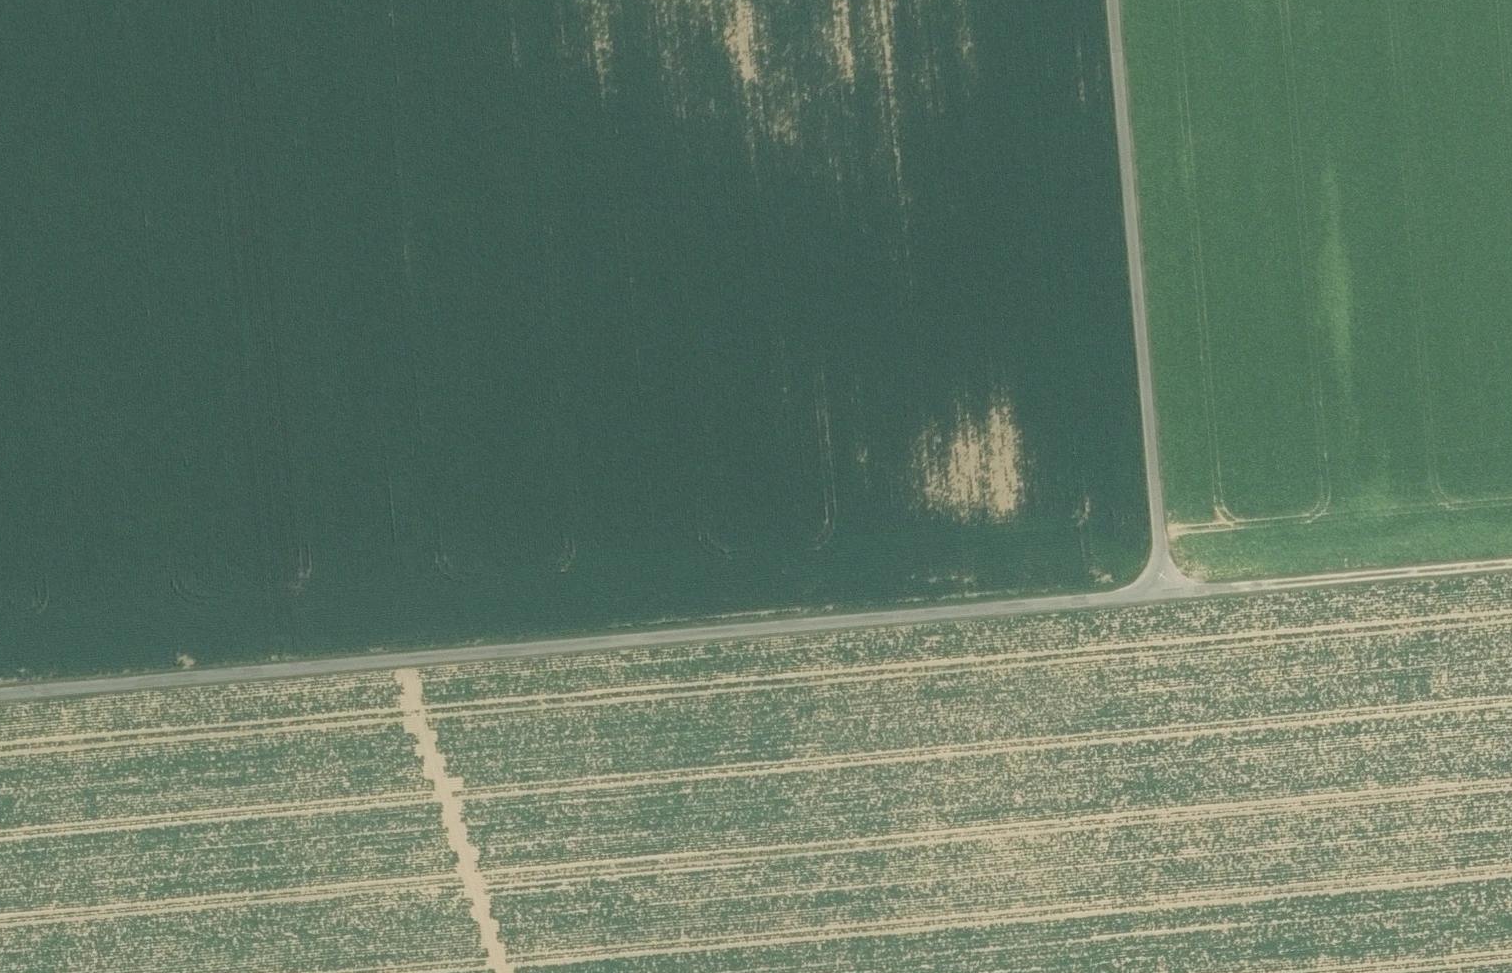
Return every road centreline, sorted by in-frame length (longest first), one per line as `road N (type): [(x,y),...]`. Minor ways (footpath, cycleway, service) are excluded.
road 1 (track): [(1113,0),(1165,592),(0,694)]
road 2 (track): [(1511,563),(1165,592)]

